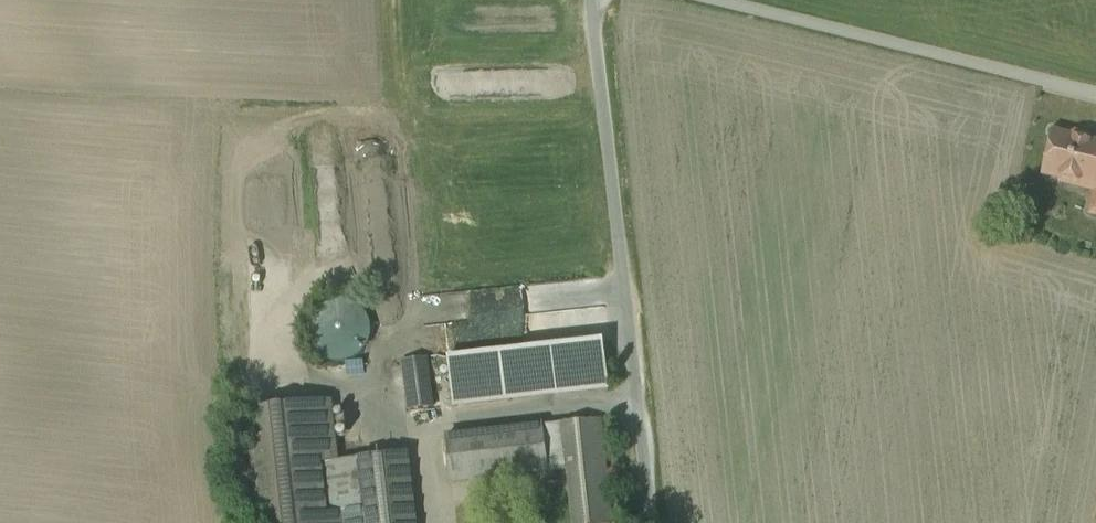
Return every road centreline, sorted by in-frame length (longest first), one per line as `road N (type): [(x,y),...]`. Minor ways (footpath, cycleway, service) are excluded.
road 1 (unclassified): [(651,522),(594,0)]

